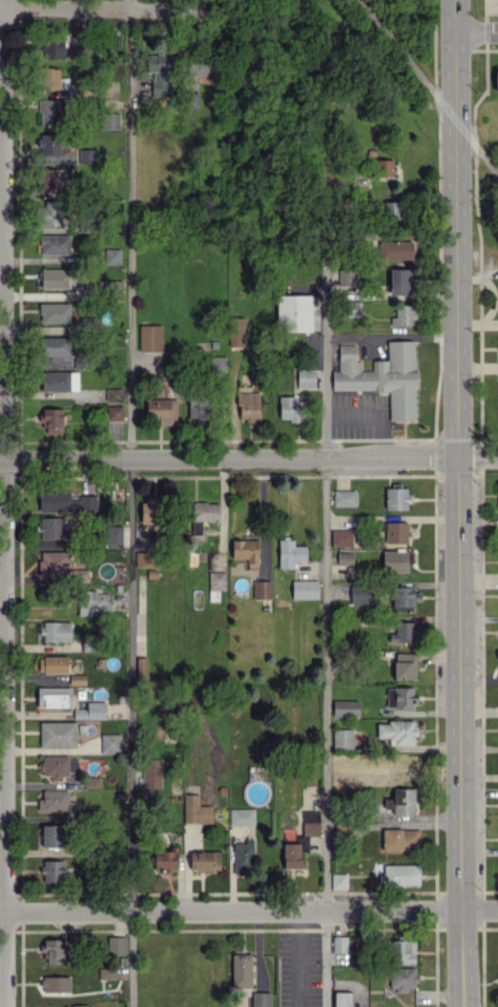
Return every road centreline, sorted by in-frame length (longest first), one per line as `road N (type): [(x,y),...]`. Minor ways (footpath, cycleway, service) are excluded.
road 1 (residential): [(0,7),(8,1006)]
road 2 (secondary): [(456,35),(467,1006)]
road 3 (residential): [(0,458),(497,456)]
road 4 (residential): [(0,912),(497,910)]
road 5 (residential): [(0,7),(200,11)]

